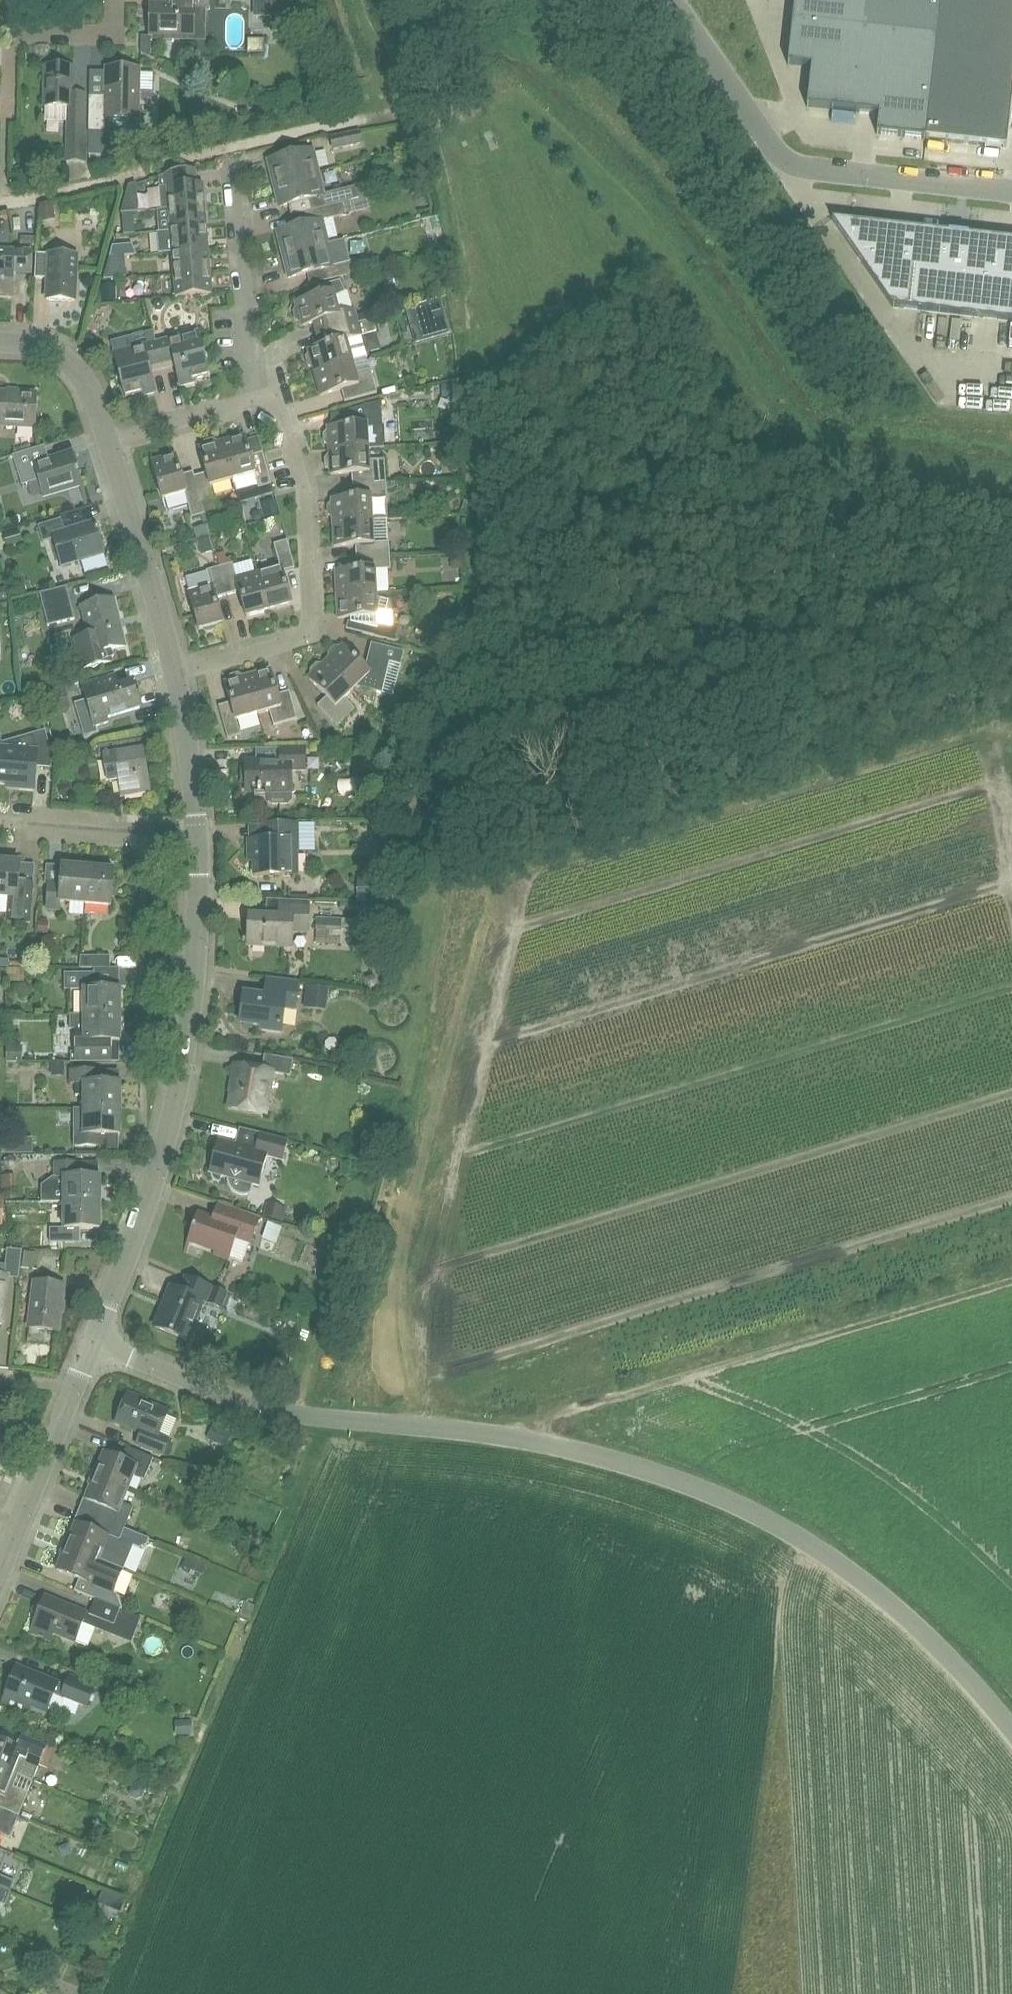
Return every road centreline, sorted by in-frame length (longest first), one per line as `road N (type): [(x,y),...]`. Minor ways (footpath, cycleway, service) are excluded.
road 1 (tertiary): [(1011,1731),(929,1638),(819,1548),(688,1482),(561,1446),(263,1407),(93,1340)]
road 2 (track): [(1011,1275),(511,1437)]
road 3 (residential): [(93,1340),(135,1231),(180,1063),(197,929),(196,849)]
road 4 (unclassified): [(1011,191),(808,169),(785,159),(672,0)]
road 5 (track): [(0,203),(405,109)]
road 6 (residential): [(254,398),(276,404),(299,470),(307,627),(294,642),(173,675)]
road 7 (residential): [(173,675),(106,437)]
road 8 (residential): [(254,398),(232,167)]
road 9 (tertiary): [(9,1546),(93,1340)]
road 10 (residential): [(196,849),(145,848),(126,830),(0,822)]
road 11 (residential): [(196,849),(173,675)]
road 12 (residential): [(106,437),(88,389),(67,360),(0,342)]
road 13 (residential): [(106,437),(254,398)]
road 14 (residential): [(10,33),(114,35),(114,0)]

